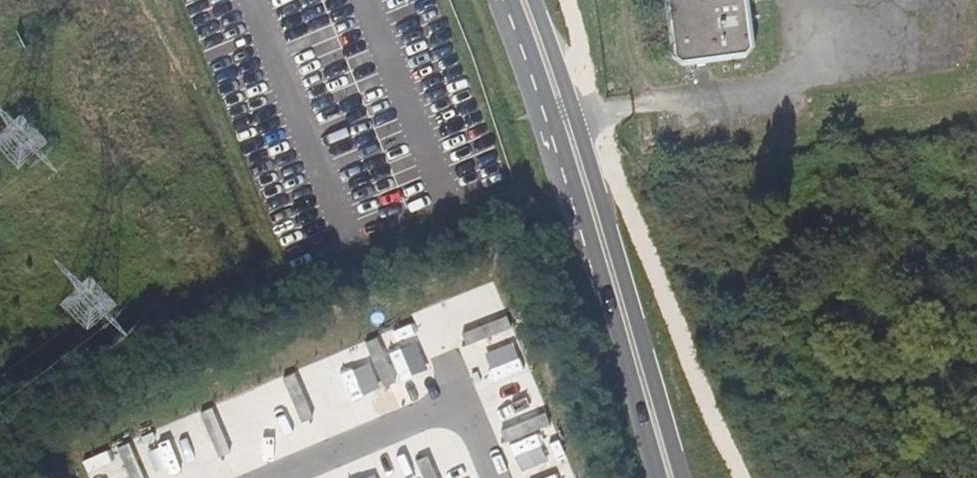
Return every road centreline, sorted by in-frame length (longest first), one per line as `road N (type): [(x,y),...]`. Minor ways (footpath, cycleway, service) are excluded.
road 1 (track): [(570,0),(598,79),(613,176),(722,477)]
road 2 (tertiary): [(513,0),(662,477)]
road 3 (tertiary): [(684,477),(584,130),(537,0)]

